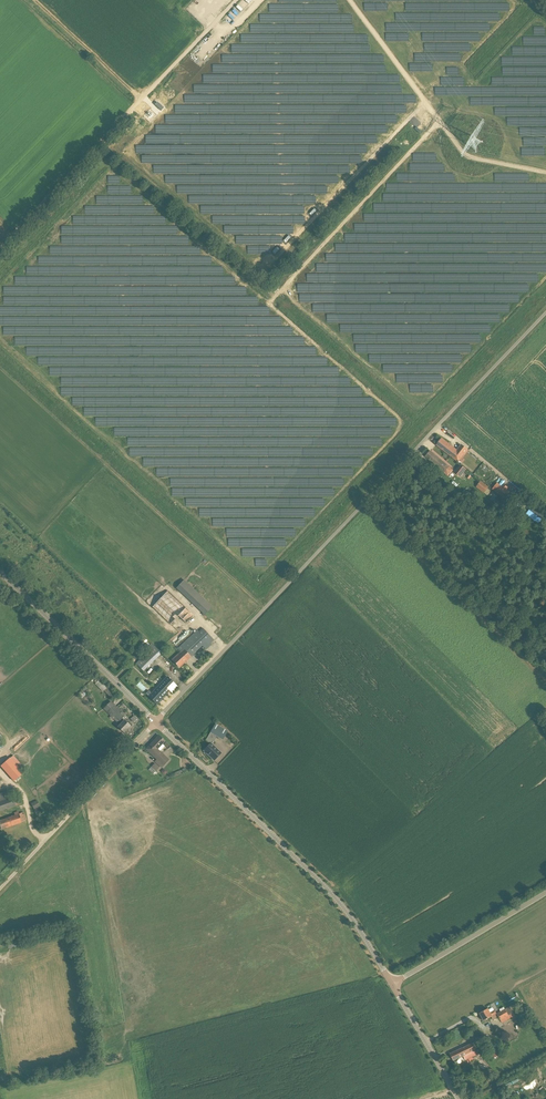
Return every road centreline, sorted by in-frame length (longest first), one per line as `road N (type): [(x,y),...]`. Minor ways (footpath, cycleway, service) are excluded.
road 1 (unclassified): [(390,986),(357,924),(155,721)]
road 2 (track): [(0,249),(236,0)]
road 3 (unclassified): [(155,721),(363,506)]
road 4 (track): [(363,506),(545,314)]
road 5 (track): [(363,506),(545,684)]
road 6 (unclassified): [(0,888),(155,721)]
road 7 (unclassified): [(155,721),(0,573)]
road 8 (unclassified): [(390,986),(545,893)]
road 9 (track): [(141,100),(34,0)]
road 10 (unclassified): [(457,1098),(390,986)]

